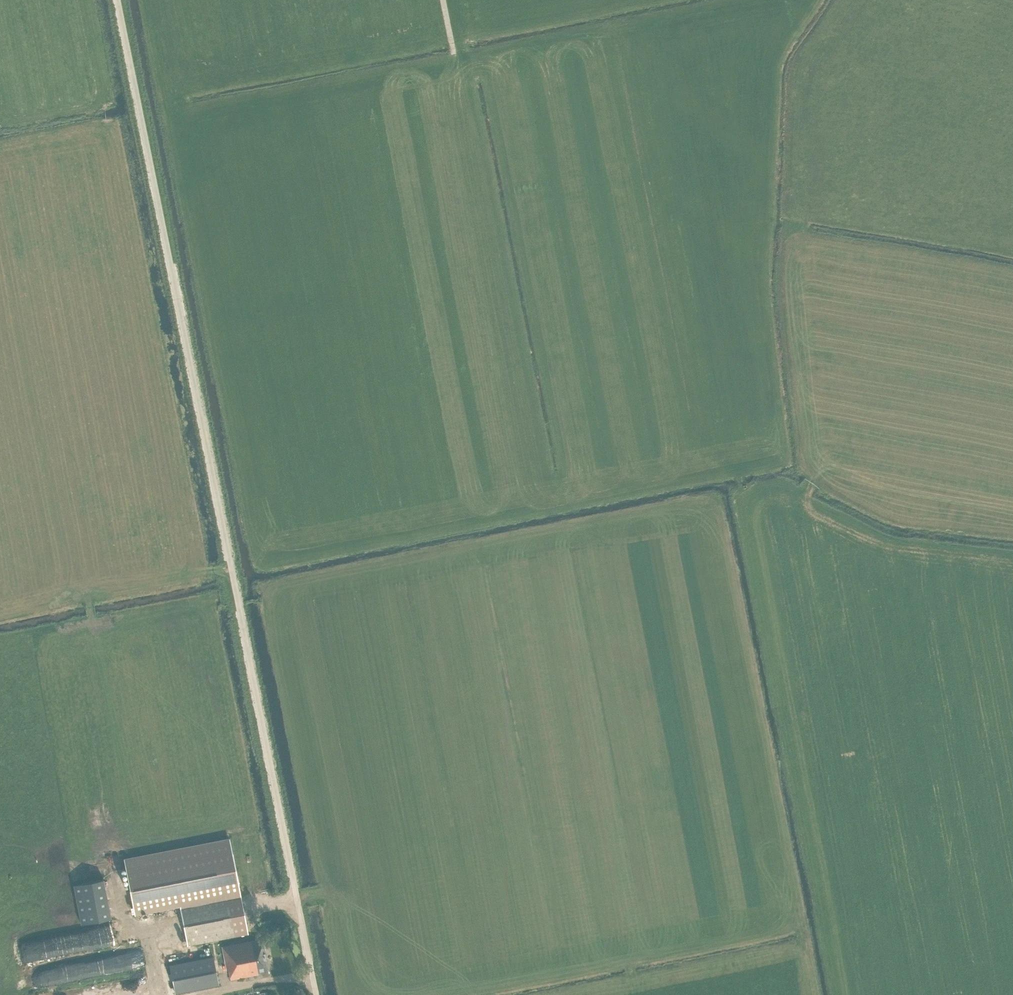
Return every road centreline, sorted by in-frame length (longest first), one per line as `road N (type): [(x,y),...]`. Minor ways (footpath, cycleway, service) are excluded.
road 1 (unclassified): [(317,994),(118,0)]
road 2 (track): [(1012,509),(854,471),(823,474),(799,495)]

